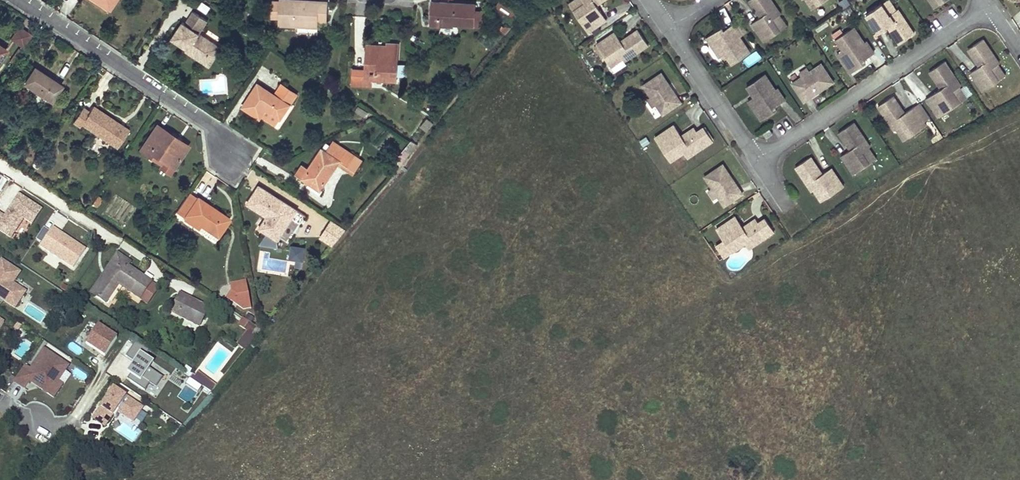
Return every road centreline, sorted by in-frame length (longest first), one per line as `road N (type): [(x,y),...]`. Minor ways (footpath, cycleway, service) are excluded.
road 1 (residential): [(759,161),(990,6)]
road 2 (residential): [(16,0),(240,144)]
road 3 (residential): [(669,29),(759,161)]
road 4 (residential): [(0,165),(121,245)]

